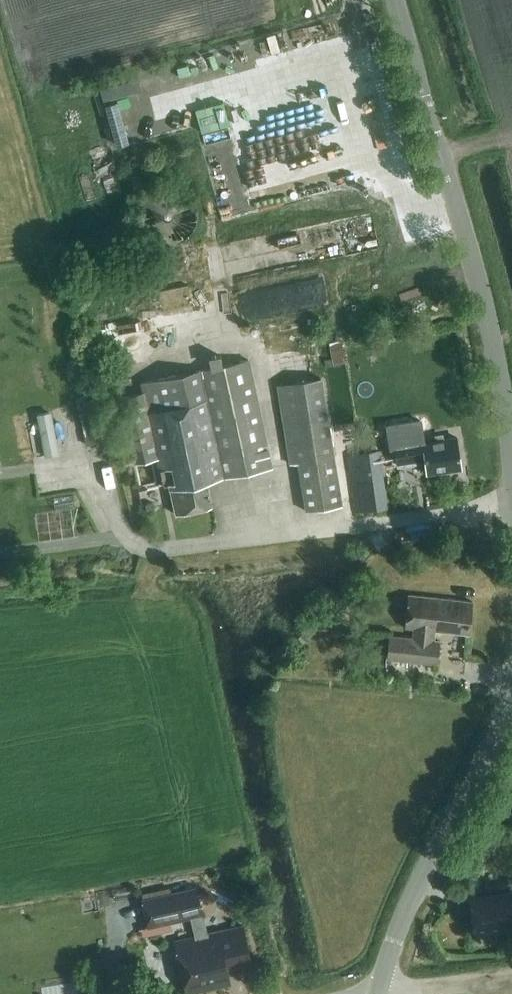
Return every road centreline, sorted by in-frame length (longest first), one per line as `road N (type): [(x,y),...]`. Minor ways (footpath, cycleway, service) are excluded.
road 1 (unclassified): [(511,449),(472,256),(394,0)]
road 2 (unclassified): [(511,506),(159,551)]
road 3 (unclassified): [(376,993),(511,689)]
road 4 (track): [(511,977),(376,993)]

